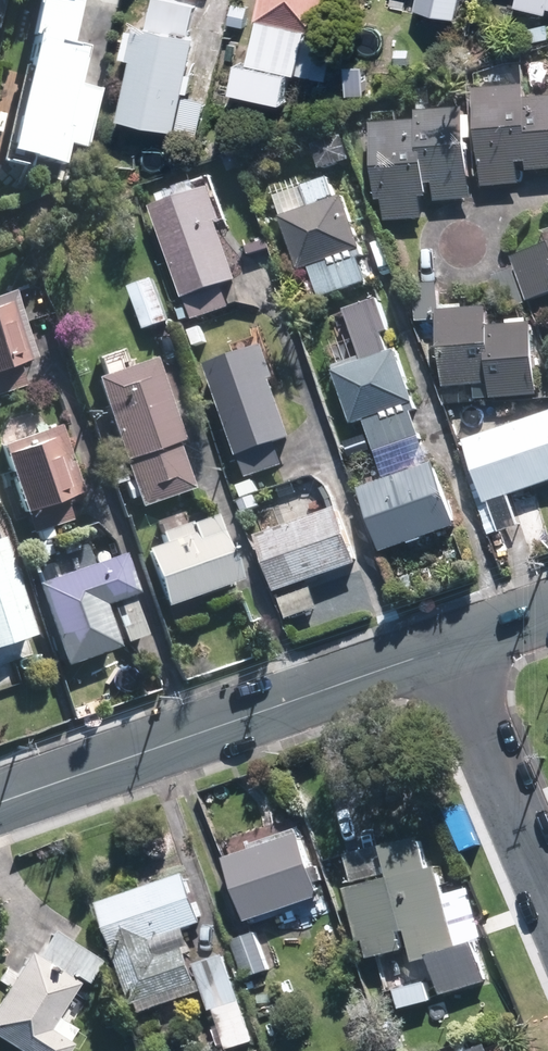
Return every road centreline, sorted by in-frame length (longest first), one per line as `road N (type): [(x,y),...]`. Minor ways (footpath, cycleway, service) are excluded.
road 1 (residential): [(0,802),(450,648)]
road 2 (residential): [(547,881),(450,648)]

